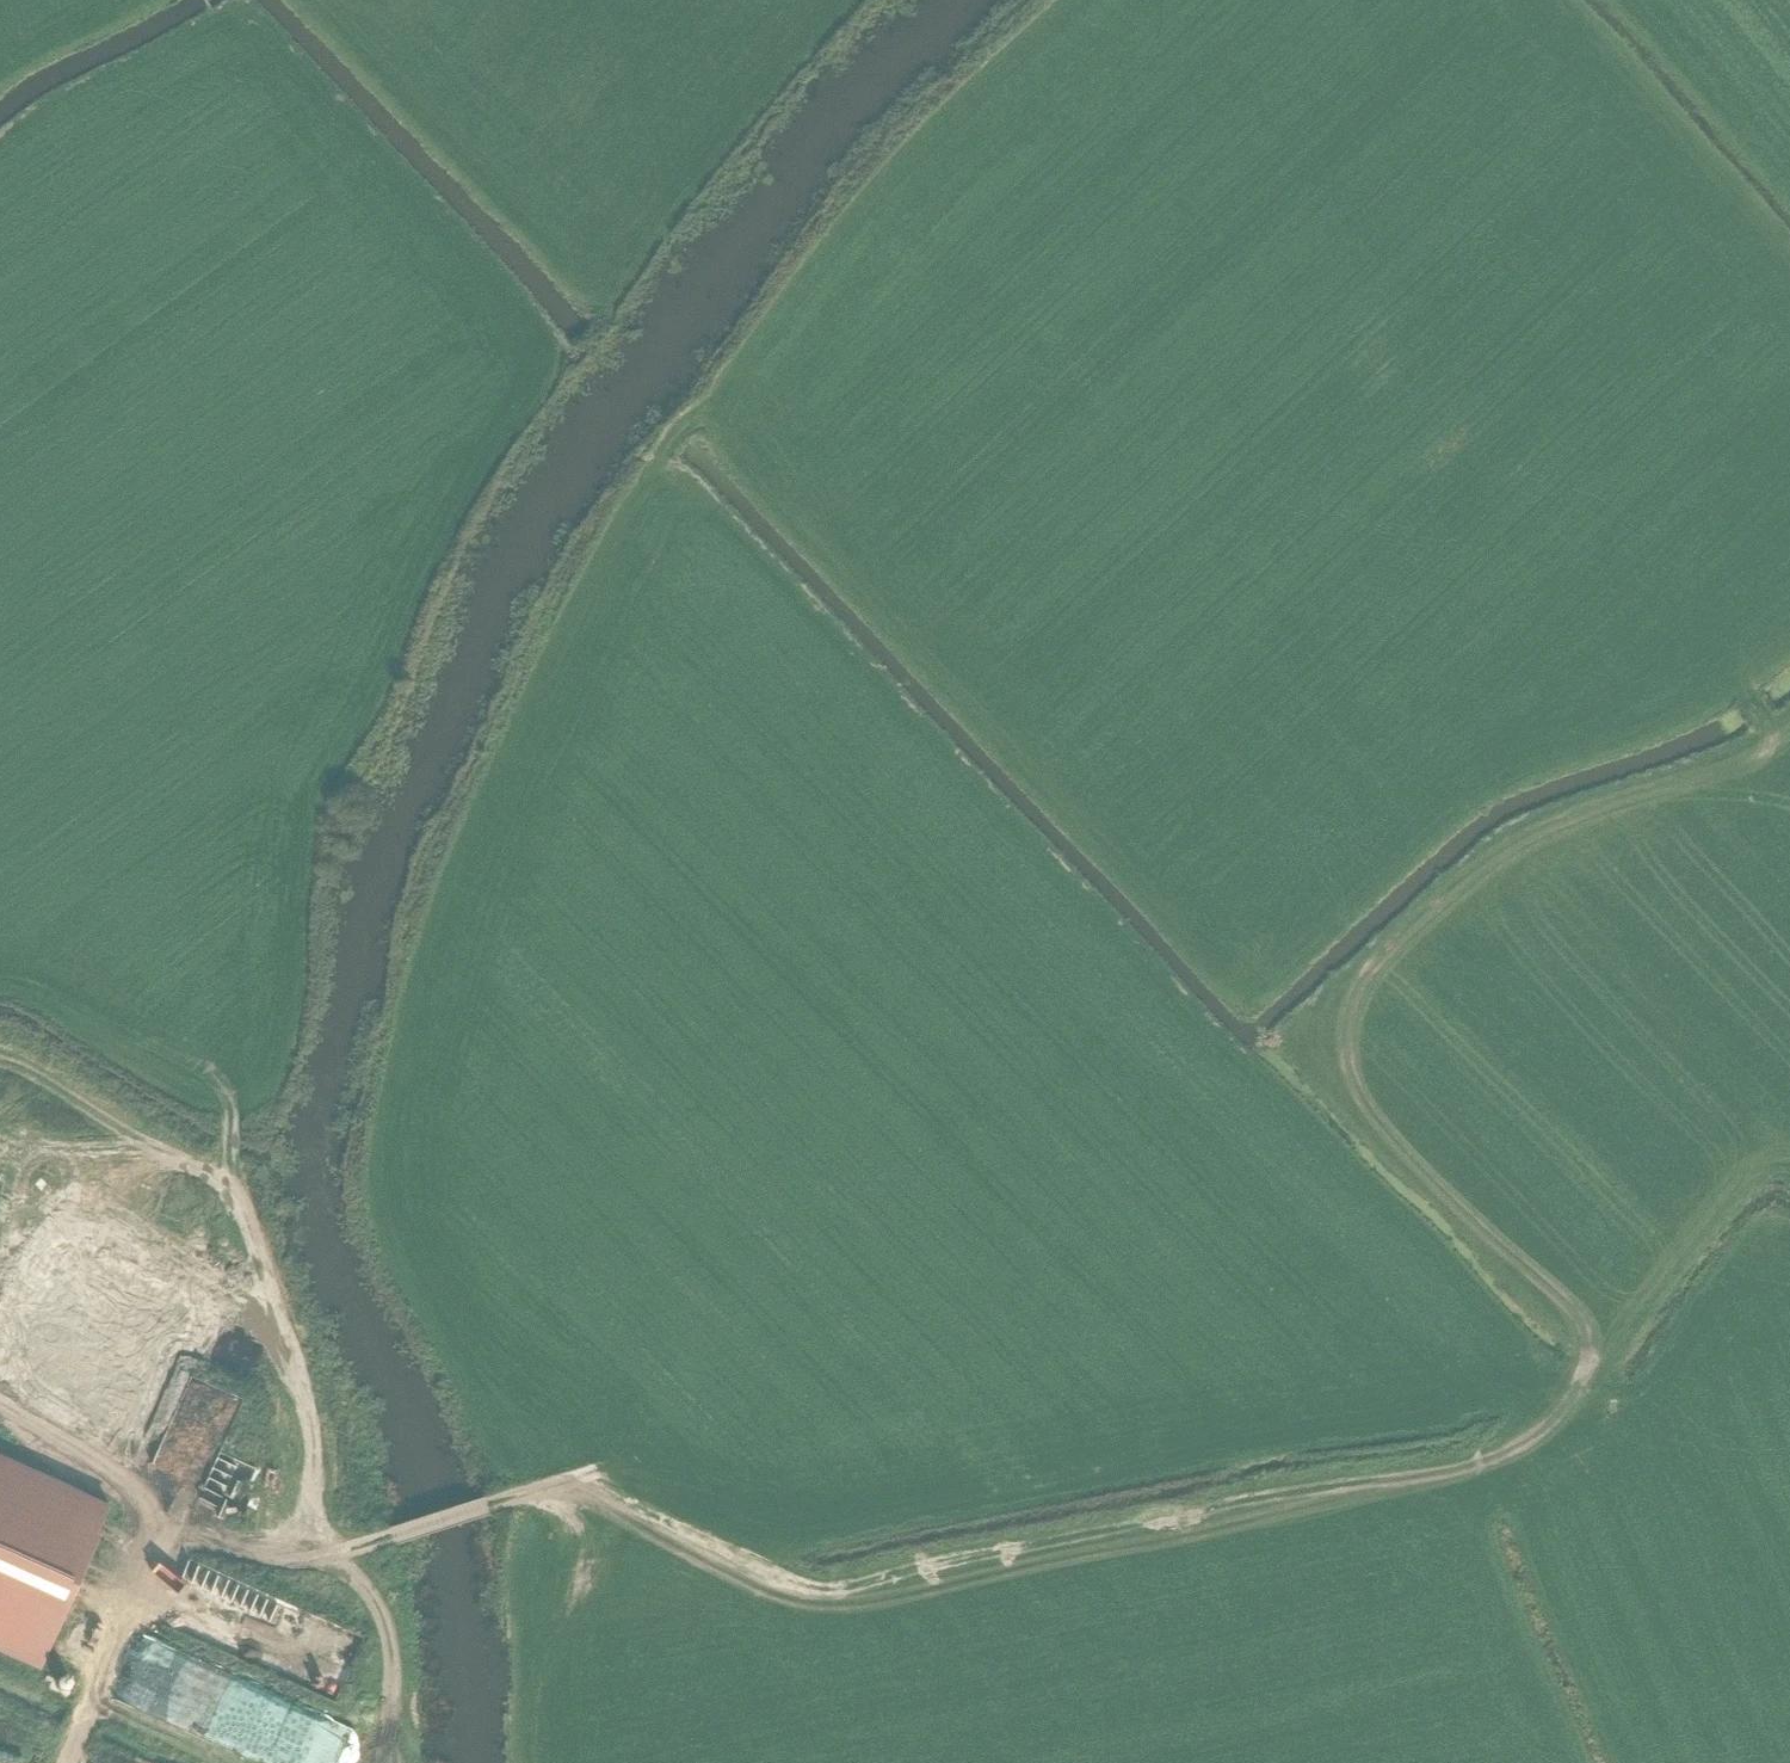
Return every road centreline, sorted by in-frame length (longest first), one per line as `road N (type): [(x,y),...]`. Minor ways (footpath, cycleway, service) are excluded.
road 1 (track): [(0,1414),(132,1470),(182,1540),(280,1573),(491,1506)]

